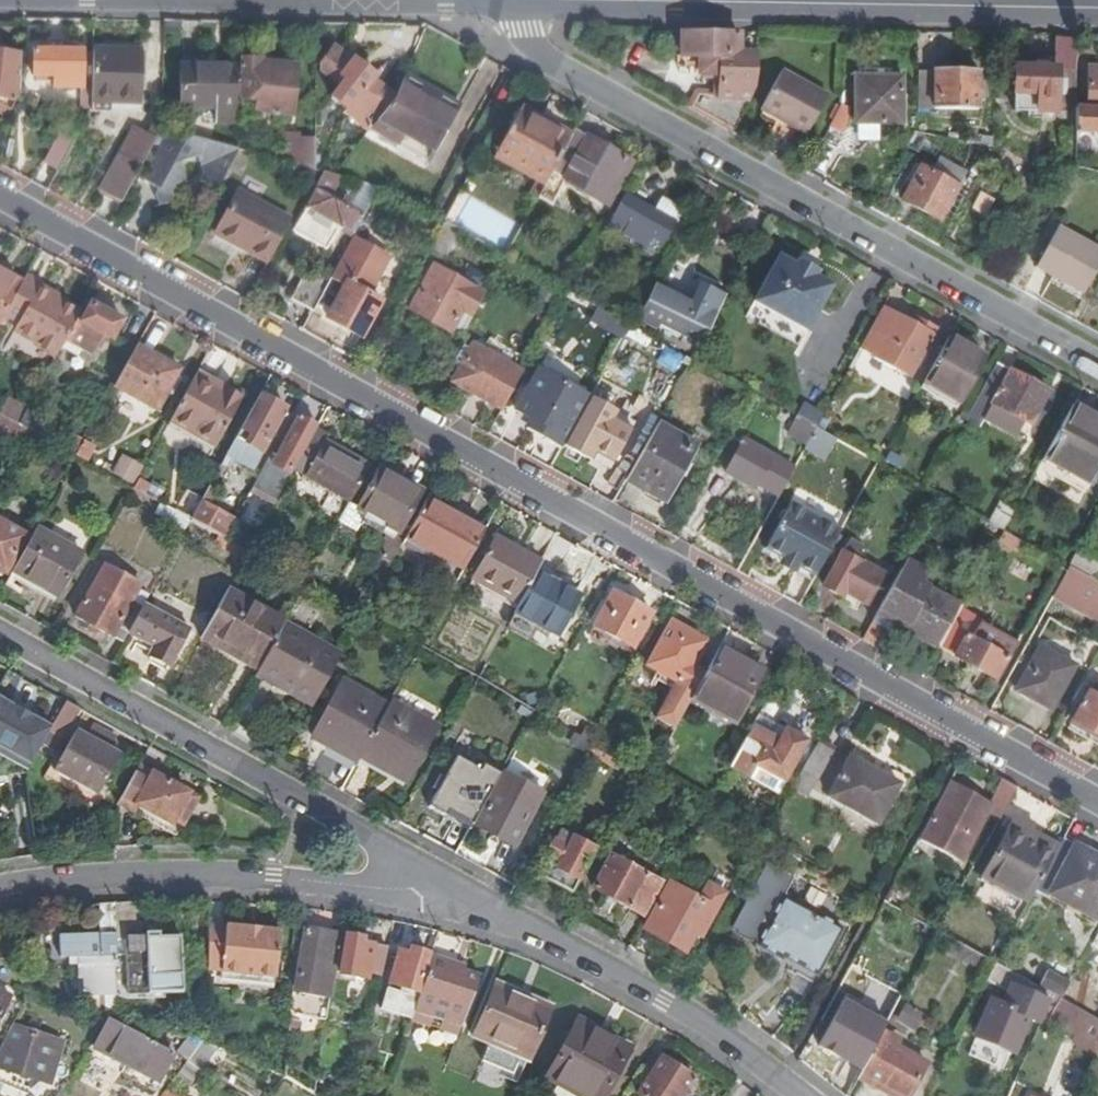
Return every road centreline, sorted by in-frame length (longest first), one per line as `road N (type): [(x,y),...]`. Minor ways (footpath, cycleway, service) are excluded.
road 1 (residential): [(1097,804),(0,200)]
road 2 (residential): [(1097,370),(538,53),(515,0)]
road 3 (residential): [(0,637),(431,880)]
road 4 (secondary): [(629,0),(1097,5)]
road 5 (residential): [(431,880),(413,892),(187,875),(0,889)]
road 6 (residential): [(431,880),(664,999),(803,1095)]

